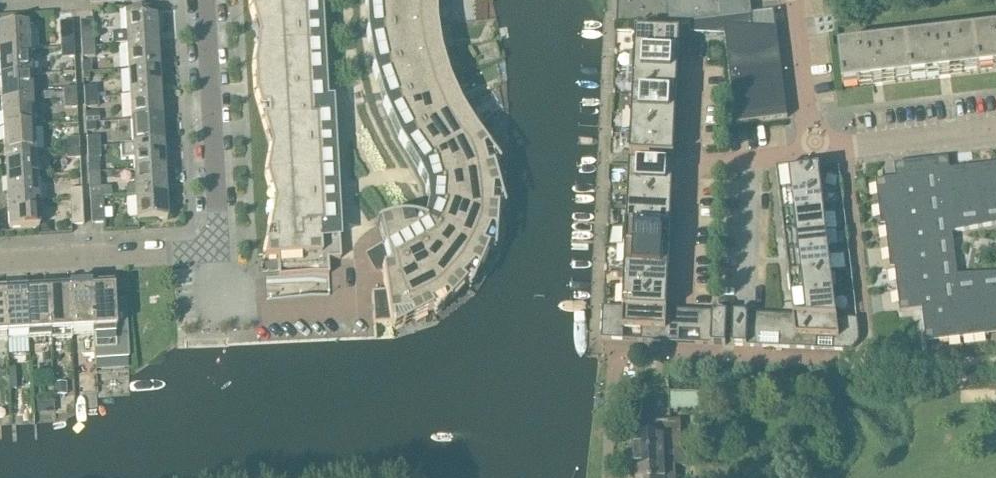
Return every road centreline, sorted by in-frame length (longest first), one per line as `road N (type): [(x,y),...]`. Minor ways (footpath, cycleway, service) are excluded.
road 1 (residential): [(603,477),(616,350),(868,362),(845,151)]
road 2 (residential): [(219,249),(205,0)]
road 3 (residential): [(219,249),(247,318),(352,315),(350,264)]
road 4 (residential): [(0,268),(219,249)]
road 5 (residential): [(815,152),(794,0)]
road 6 (residential): [(845,151),(995,130)]
road 7 (residential): [(746,300),(750,157)]
road 8 (residential): [(683,297),(691,164)]
road 9 (residential): [(691,164),(697,40)]

